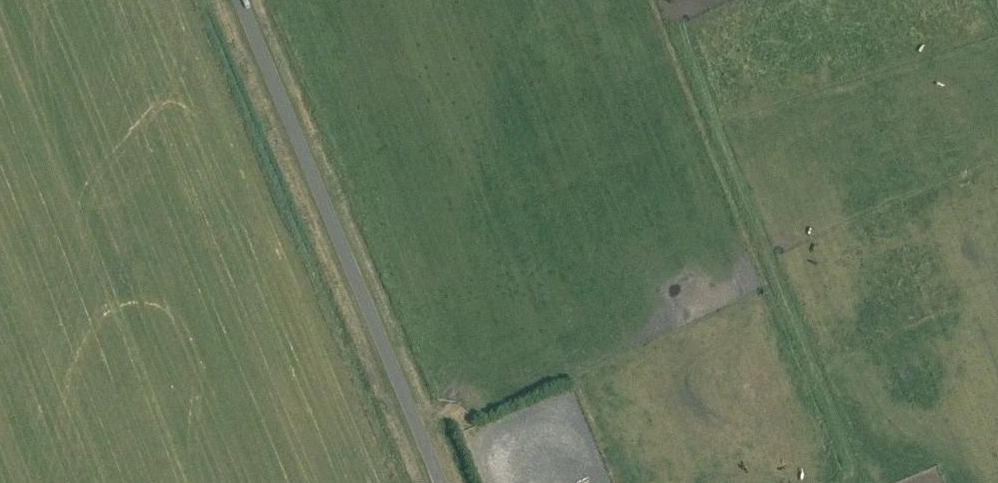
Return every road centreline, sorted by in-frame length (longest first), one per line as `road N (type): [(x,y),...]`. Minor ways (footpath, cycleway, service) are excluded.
road 1 (unclassified): [(439,482),(239,0)]

